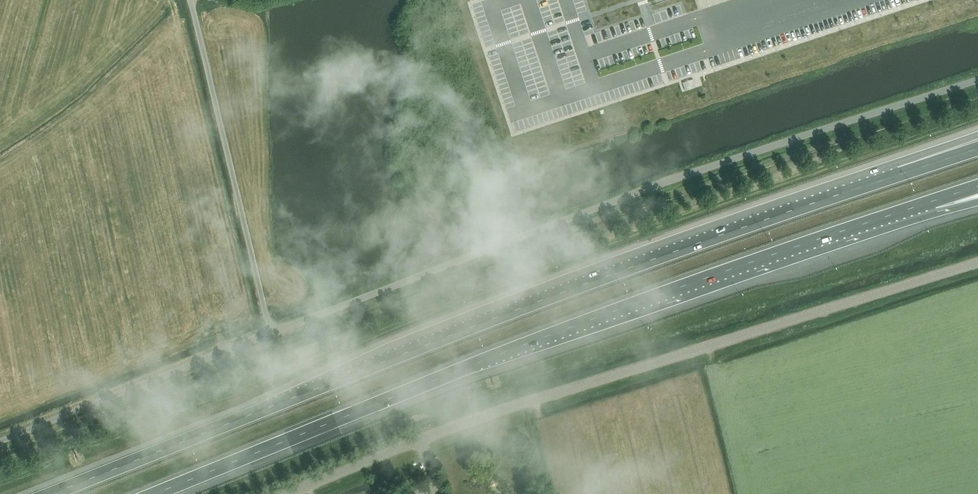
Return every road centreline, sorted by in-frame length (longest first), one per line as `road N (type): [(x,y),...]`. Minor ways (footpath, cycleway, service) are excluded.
road 1 (motorway): [(901,173),(478,324),(50,493)]
road 2 (motorway): [(153,493),(597,317),(934,200)]
road 3 (tertiary): [(286,493),(459,425),(977,262)]
road 4 (unclassified): [(270,334),(649,189)]
road 5 (unclassified): [(977,82),(649,189)]
road 6 (unclassified): [(270,334),(220,161),(187,0)]
road 7 (unclassified): [(0,442),(270,334)]

